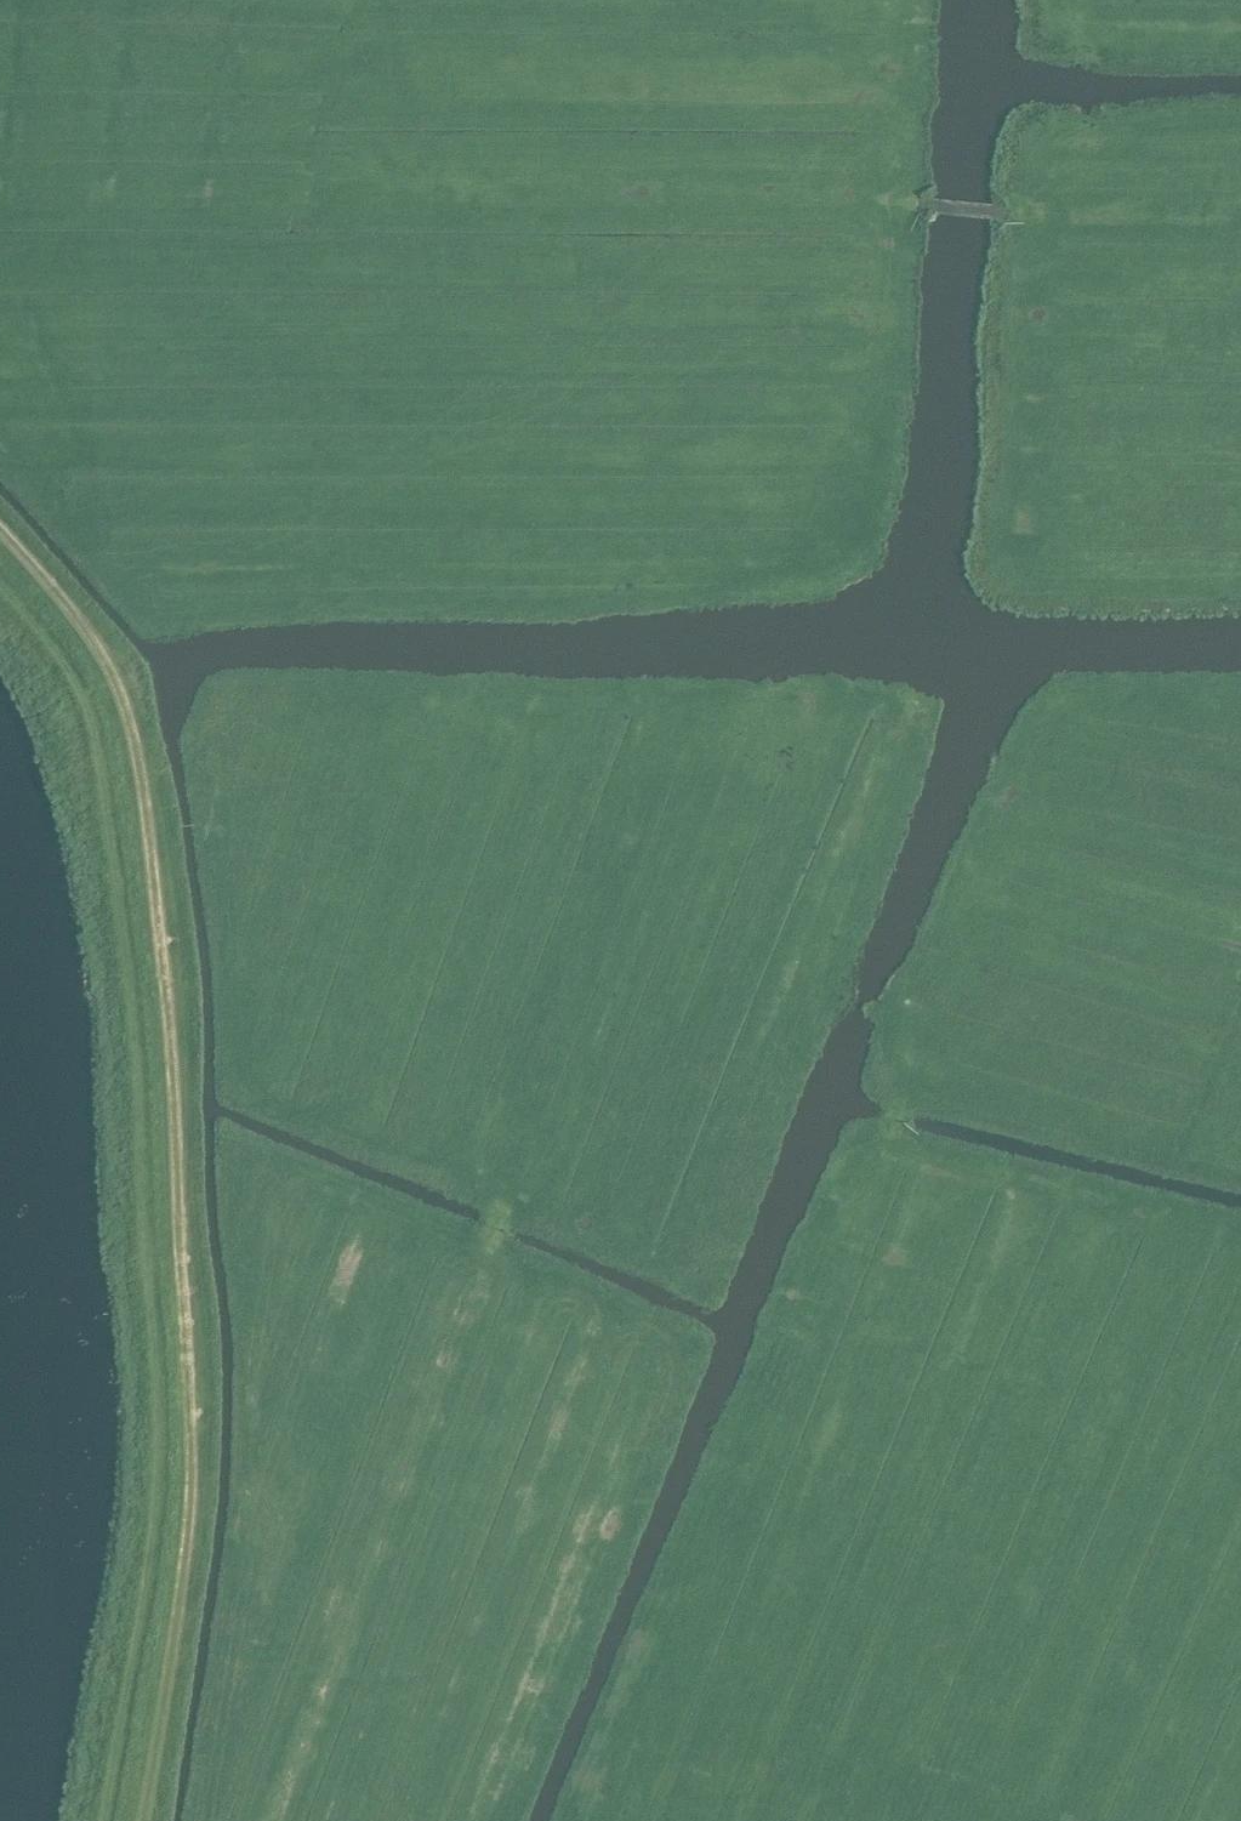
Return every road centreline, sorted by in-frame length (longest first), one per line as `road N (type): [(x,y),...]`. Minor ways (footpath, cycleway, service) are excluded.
road 1 (track): [(0,532),(90,637),(129,714),(163,937),(193,1414),(191,1547),(145,1820)]
road 2 (track): [(1008,211),(0,190)]

